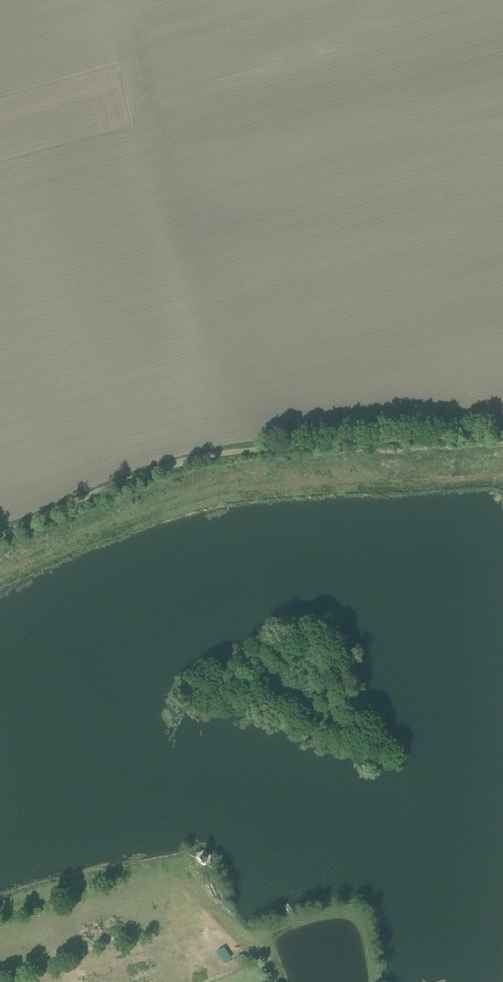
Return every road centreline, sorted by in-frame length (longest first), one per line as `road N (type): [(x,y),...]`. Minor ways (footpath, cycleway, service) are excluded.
road 1 (track): [(502,433),(184,462),(0,537)]

